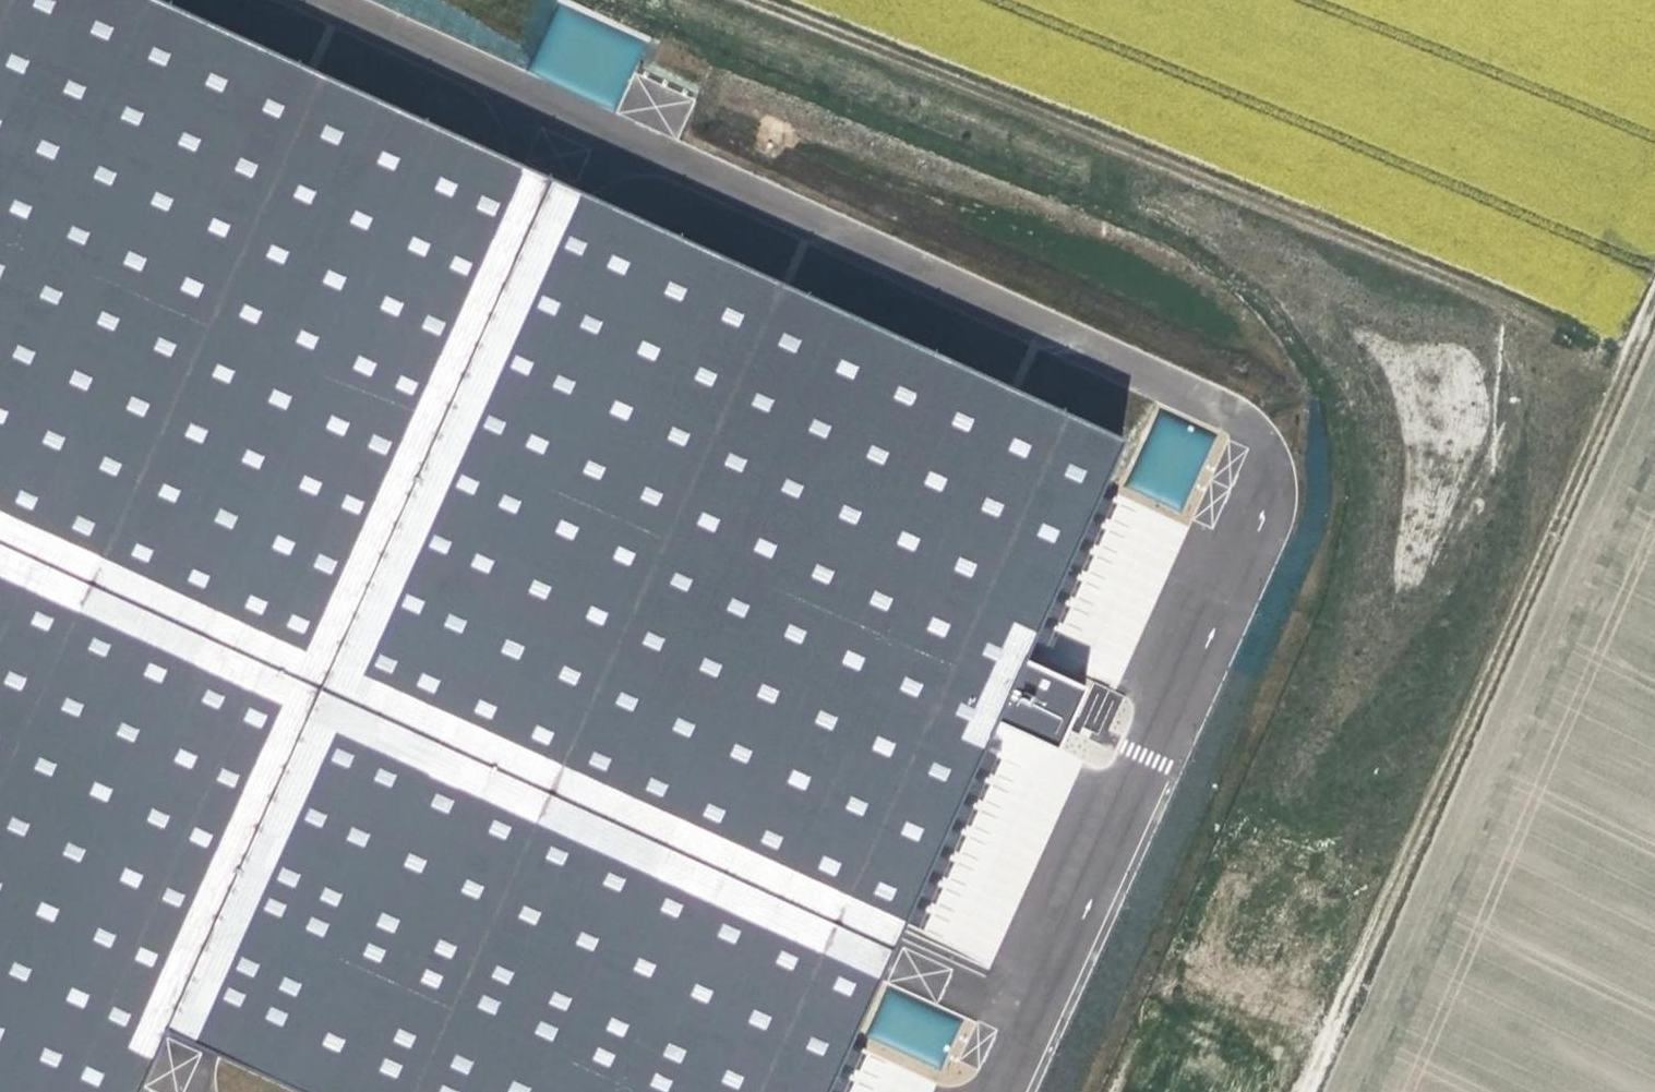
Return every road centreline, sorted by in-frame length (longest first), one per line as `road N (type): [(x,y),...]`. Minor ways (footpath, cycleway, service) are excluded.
road 1 (track): [(1635,355),(750,0)]
road 2 (track): [(1309,1091),(1654,310)]

